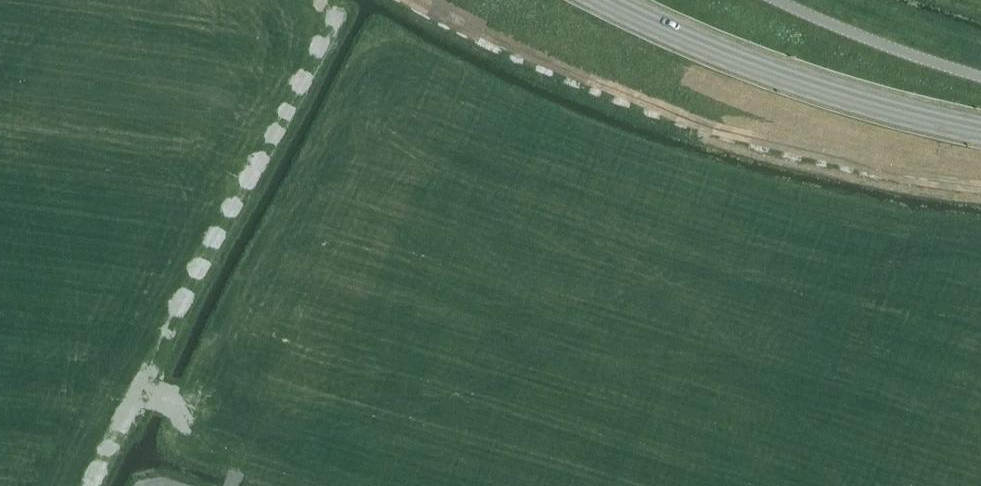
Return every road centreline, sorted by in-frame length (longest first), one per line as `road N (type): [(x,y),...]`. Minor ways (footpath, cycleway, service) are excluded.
road 1 (primary): [(607,0),(784,76),(980,130)]

